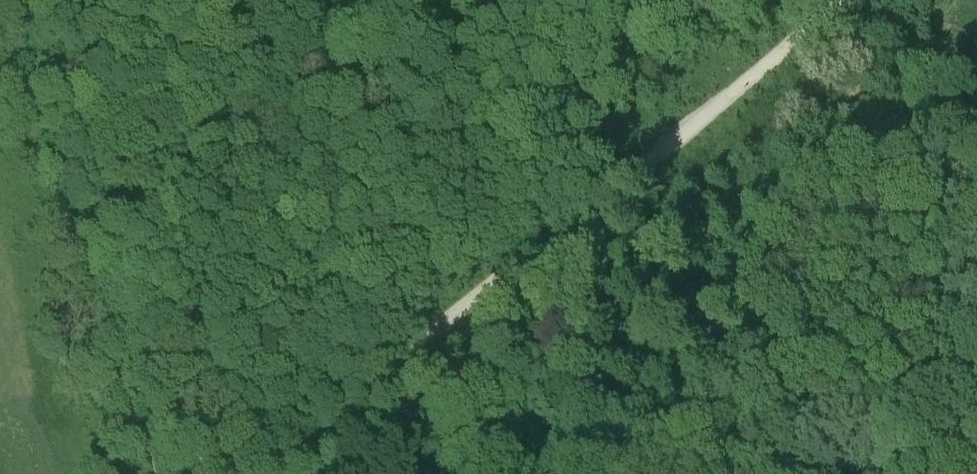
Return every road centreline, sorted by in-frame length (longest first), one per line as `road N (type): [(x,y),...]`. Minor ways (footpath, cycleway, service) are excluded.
road 1 (unclassified): [(805,0),(359,367),(272,473)]

